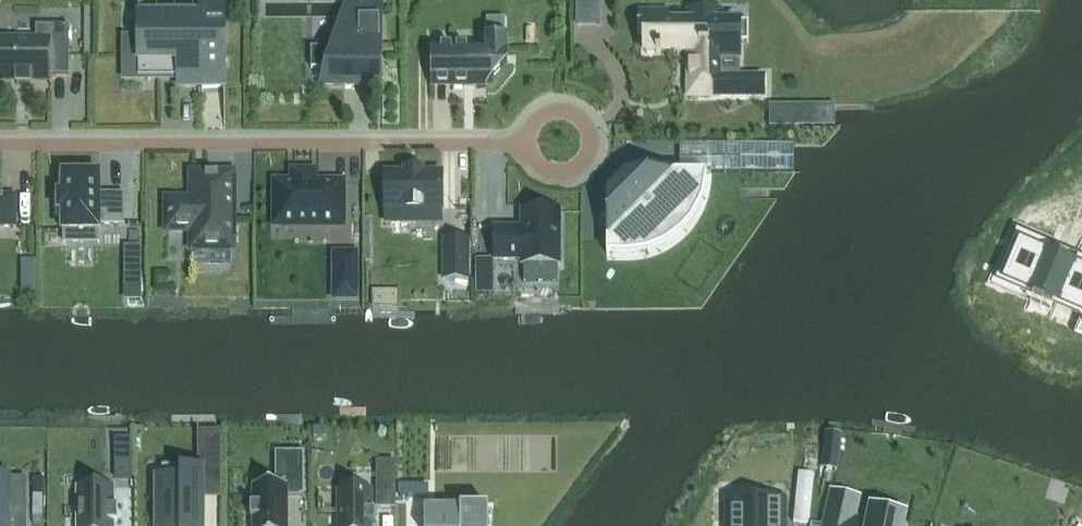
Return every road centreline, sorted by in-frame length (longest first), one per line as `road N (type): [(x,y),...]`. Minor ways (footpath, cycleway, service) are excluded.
road 1 (residential): [(0,141),(561,141)]

